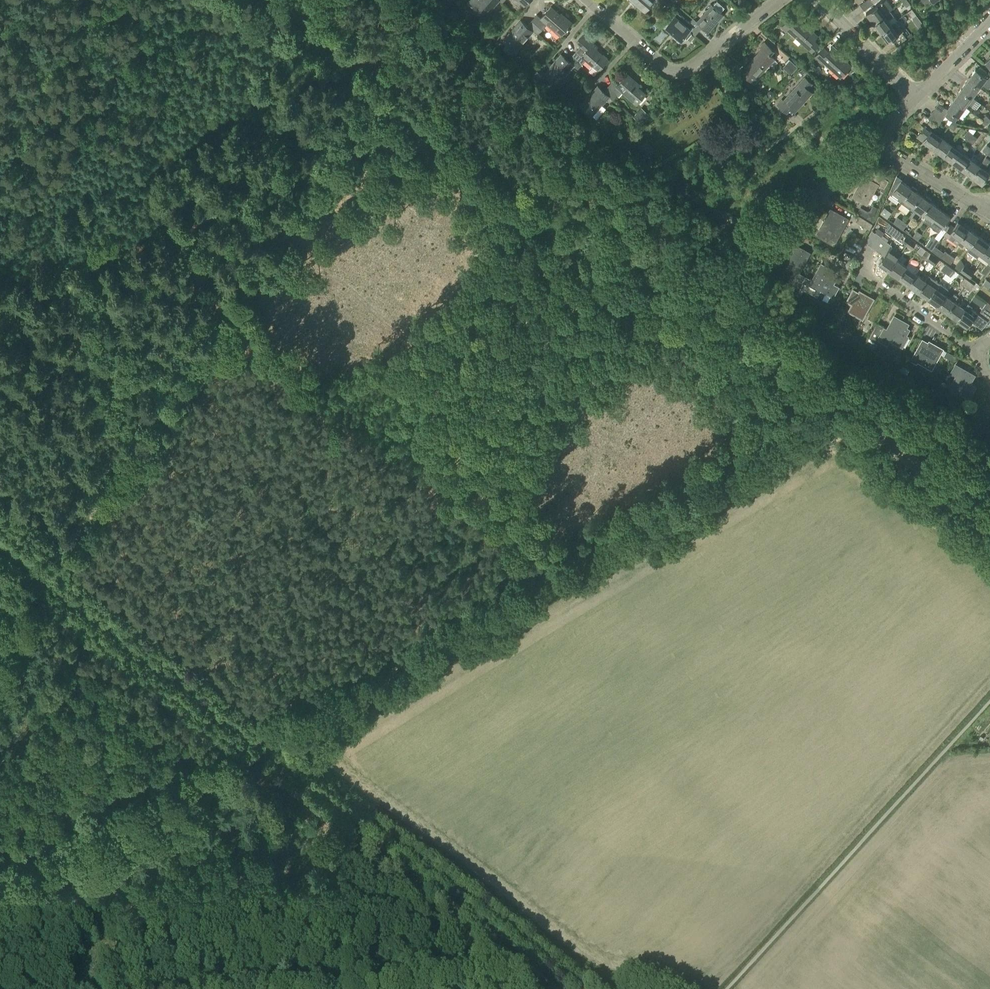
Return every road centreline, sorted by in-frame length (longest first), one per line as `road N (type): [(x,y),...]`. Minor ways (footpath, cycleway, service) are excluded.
road 1 (track): [(882,442),(830,439),(776,458),(263,747),(0,544)]
road 2 (track): [(0,642),(393,86)]
road 3 (track): [(817,395),(276,0)]
road 4 (track): [(263,747),(580,988)]
road 5 (unclassified): [(727,988),(989,701)]
road 6 (track): [(263,747),(0,898)]
road 7 (residential): [(654,172),(766,239),(780,235),(876,140)]
road 8 (residential): [(778,0),(678,71),(659,65),(586,0)]
road 9 (track): [(989,518),(817,395)]
road 10 (residential): [(972,352),(861,268),(859,255)]
road 11 (residential): [(915,98),(821,0)]
road 12 (track): [(525,182),(642,184),(654,172)]
road 13 (residential): [(986,212),(876,140)]

